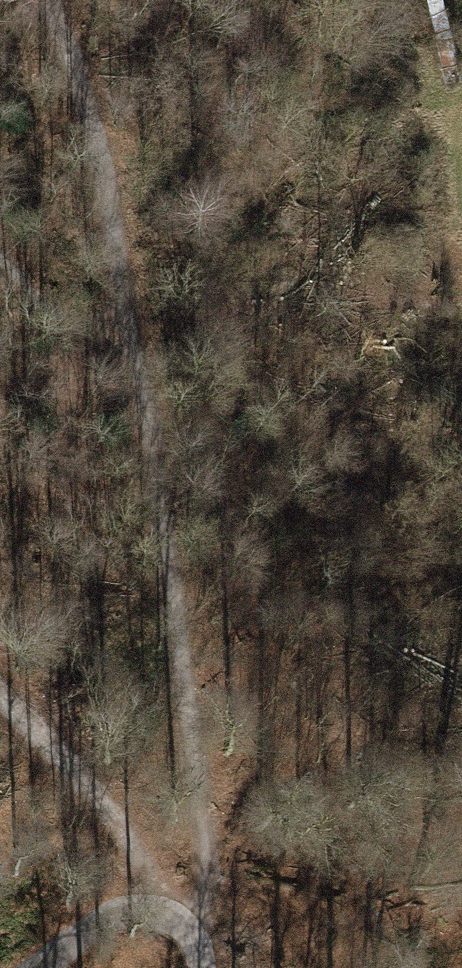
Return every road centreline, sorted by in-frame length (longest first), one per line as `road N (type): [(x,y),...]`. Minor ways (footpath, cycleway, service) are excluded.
road 1 (track): [(133,368),(143,486),(205,856),(198,946)]
road 2 (track): [(44,0),(81,91),(133,368)]
road 3 (track): [(151,909),(132,845),(0,699)]
road 4 (track): [(42,967),(126,911),(176,917),(198,946)]

